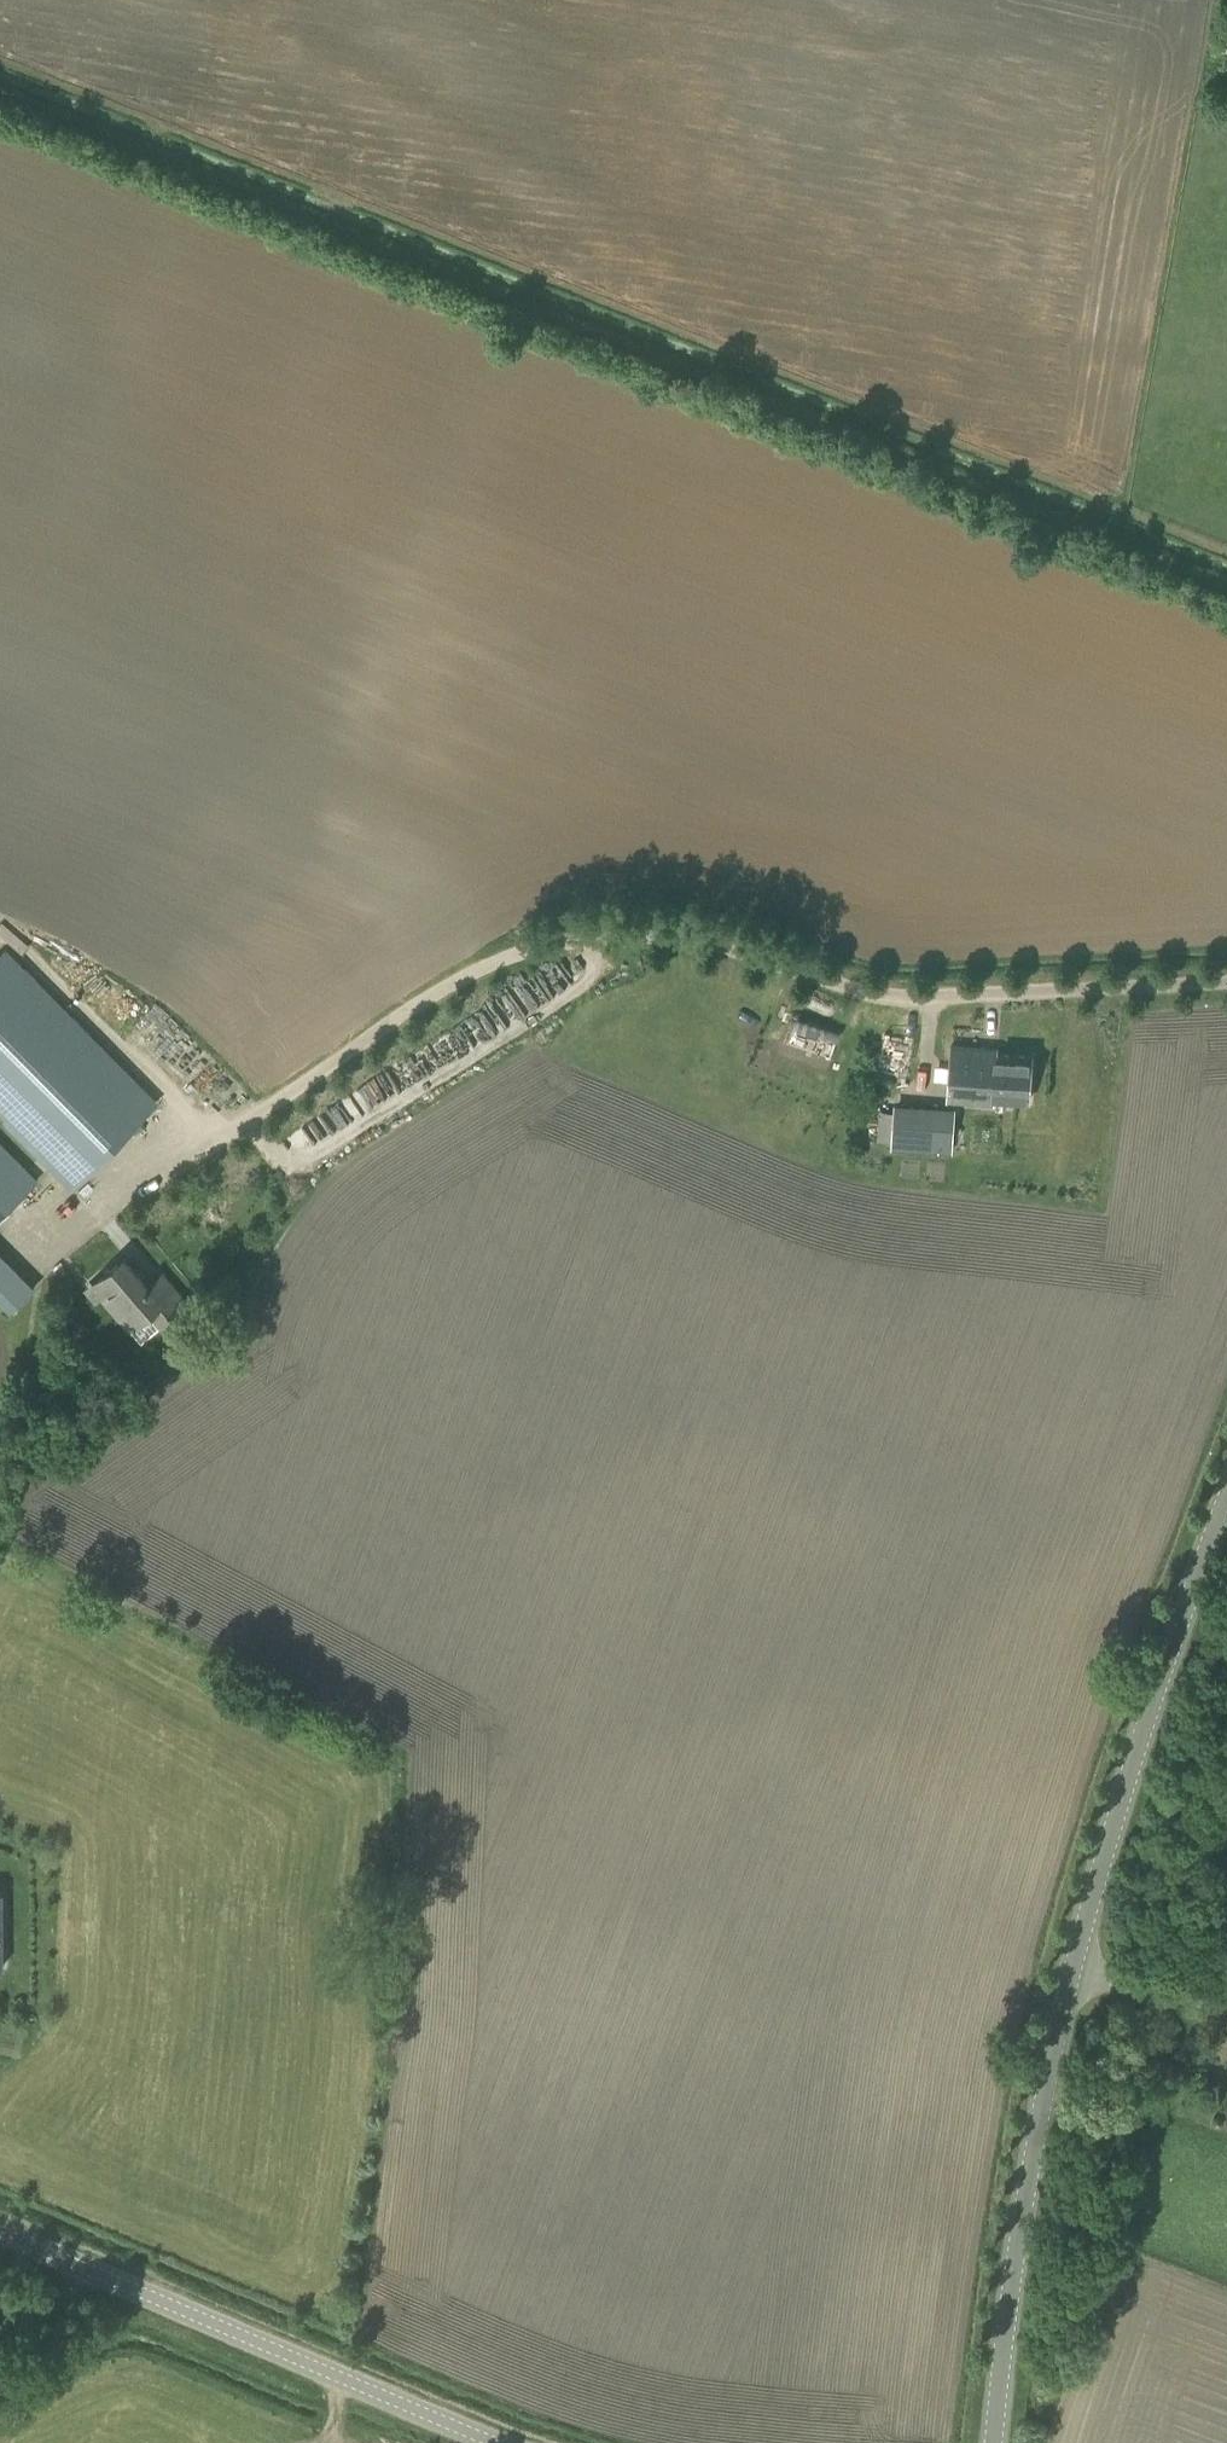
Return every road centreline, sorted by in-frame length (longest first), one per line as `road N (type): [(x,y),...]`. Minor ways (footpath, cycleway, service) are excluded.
road 1 (tertiary): [(983,2442),(1074,1934),(1226,1498)]
road 2 (unclassified): [(1226,986),(977,999),(887,995),(667,940),(544,947),(482,975)]
road 3 (tertiary): [(482,2442),(0,2232)]

